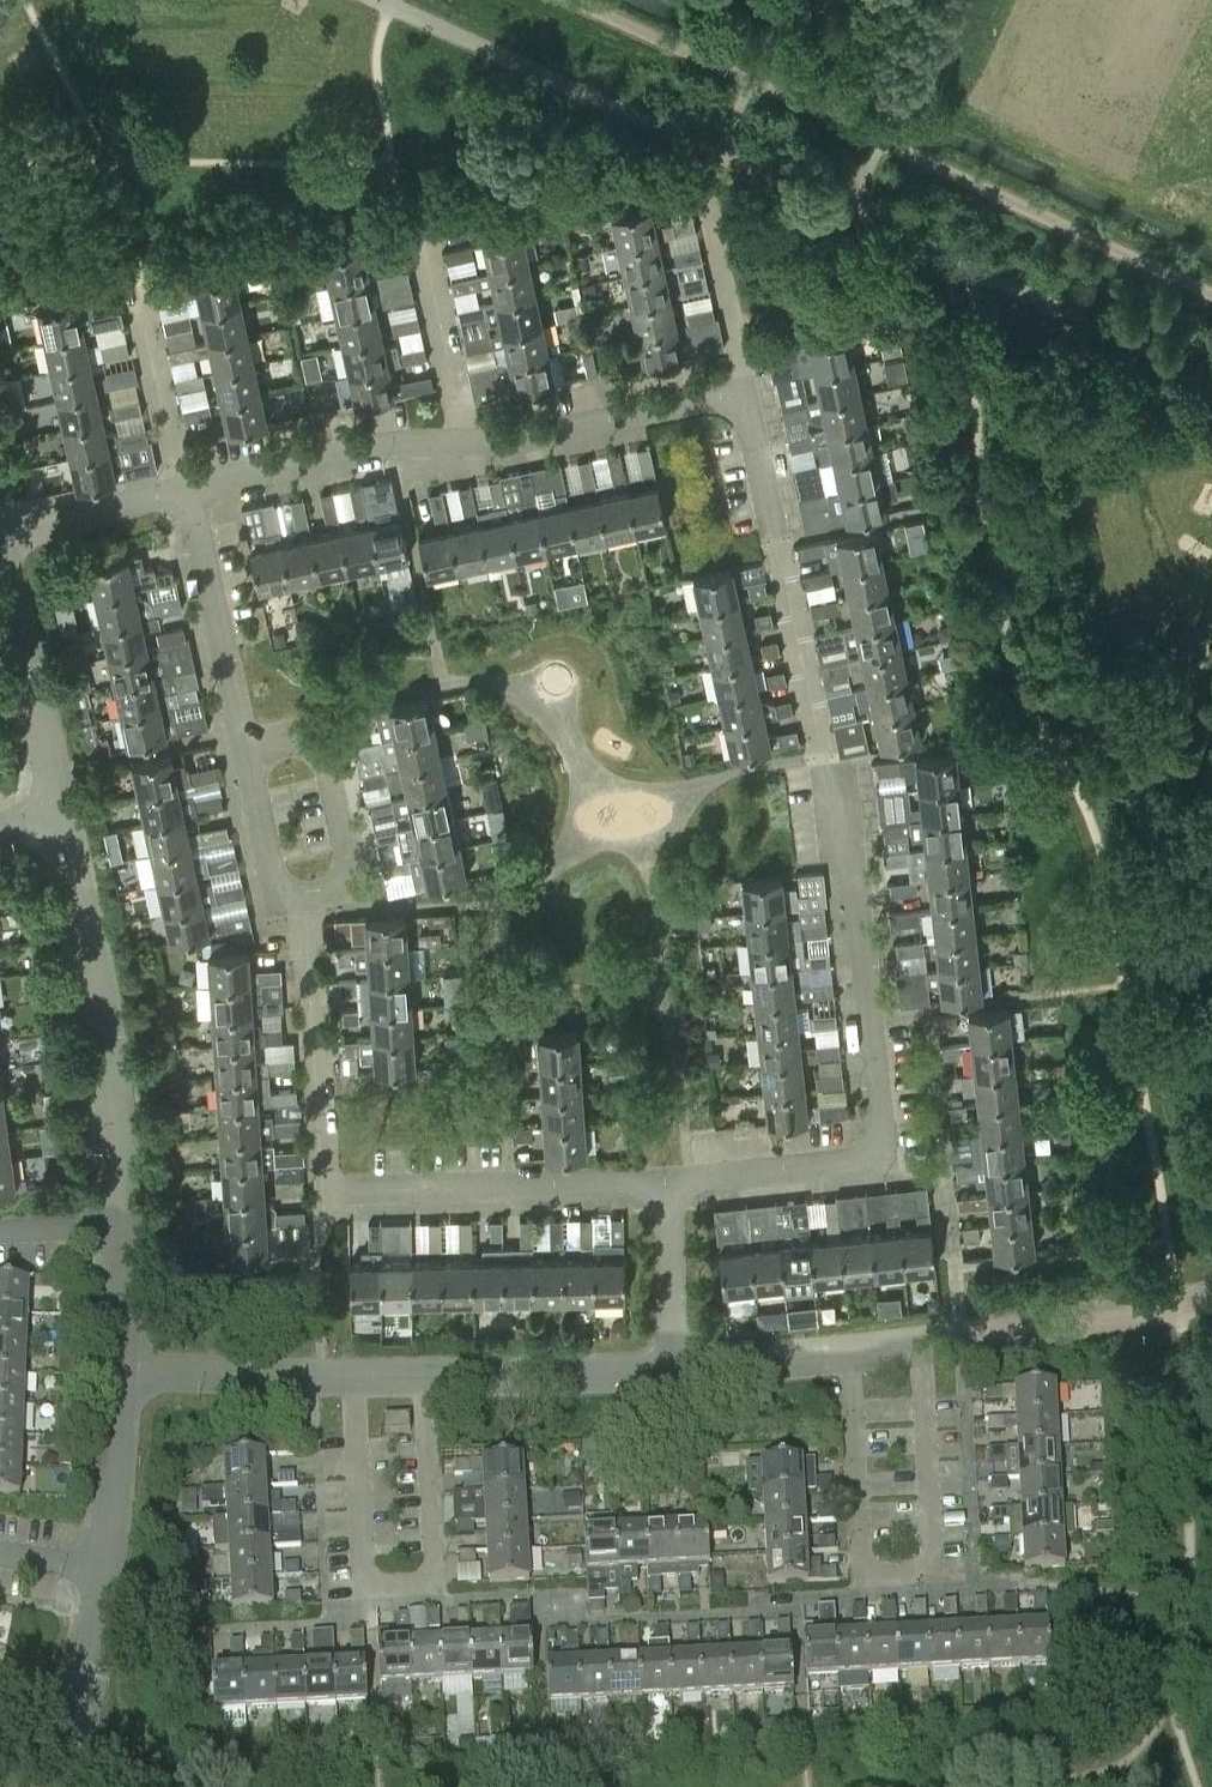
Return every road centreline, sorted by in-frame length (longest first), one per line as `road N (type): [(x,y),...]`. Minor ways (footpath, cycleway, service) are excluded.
road 1 (residential): [(666,1183),(886,1160),(851,861),(827,787),(743,392)]
road 2 (residential): [(851,1353),(866,1591),(938,1587),(921,1344)]
road 3 (residential): [(425,1379),(439,1596),(367,1599),(352,1377)]
road 4 (residential): [(122,1221),(104,1022),(60,811)]
road 5 (residential): [(327,1190),(666,1183)]
road 6 (residential): [(327,1190),(301,896)]
road 7 (residential): [(186,490),(392,446),(467,444)]
road 8 (residential): [(467,444),(743,392)]
road 9 (residential): [(301,896),(350,885),(316,738),(246,754)]
road 10 (residential): [(246,754),(186,490)]
road 11 (residential): [(60,811),(0,564)]
road 12 (residential): [(425,1379),(674,1368)]
road 13 (residential): [(120,1372),(352,1377)]
road 14 (residential): [(59,1786),(105,1567)]
road 15 (residential): [(467,444),(420,239)]
road 16 (residential): [(921,1344),(1121,1313)]
road 17 (residential): [(105,1567),(120,1372)]
road 18 (residential): [(0,539),(186,490)]
road 19 (residential): [(674,1368),(666,1183)]
road 20 (residential): [(674,1368),(851,1353)]
road 21 (residential): [(301,896),(279,900),(246,754)]
road 22 (residential): [(120,1372),(122,1221)]
road 23 (residential): [(0,1225),(122,1221)]

